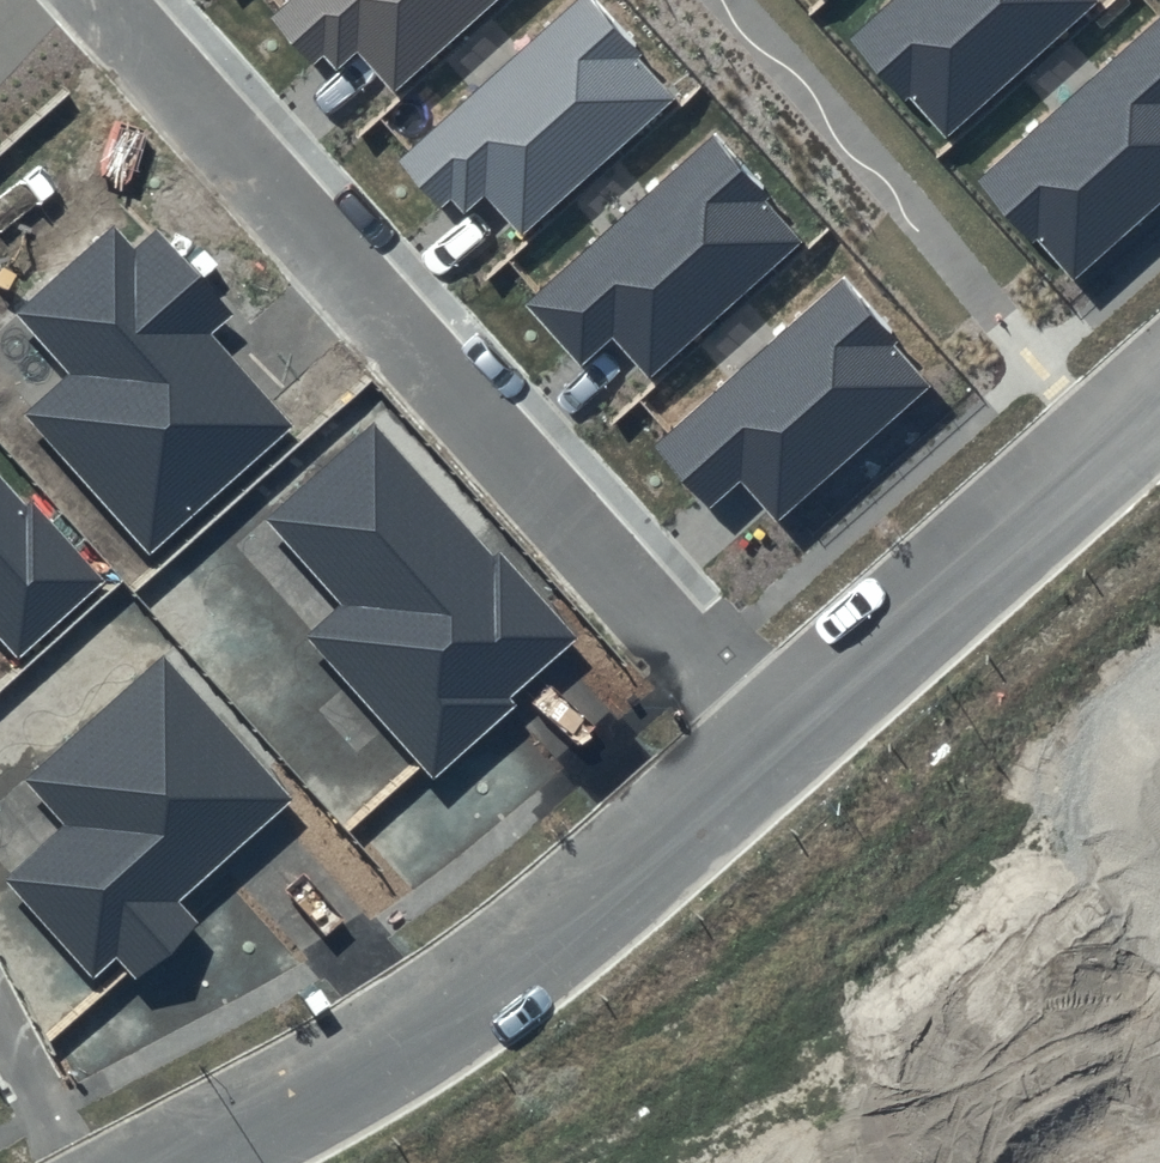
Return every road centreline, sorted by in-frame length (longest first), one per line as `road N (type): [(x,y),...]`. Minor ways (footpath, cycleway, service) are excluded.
road 1 (residential): [(763,741),(101,0)]
road 2 (residential): [(1159,390),(763,741)]
road 3 (residential): [(1046,1162),(713,784)]
road 4 (residential): [(713,784),(541,934),(314,1084)]
road 5 (residential): [(314,1084),(168,1162)]

